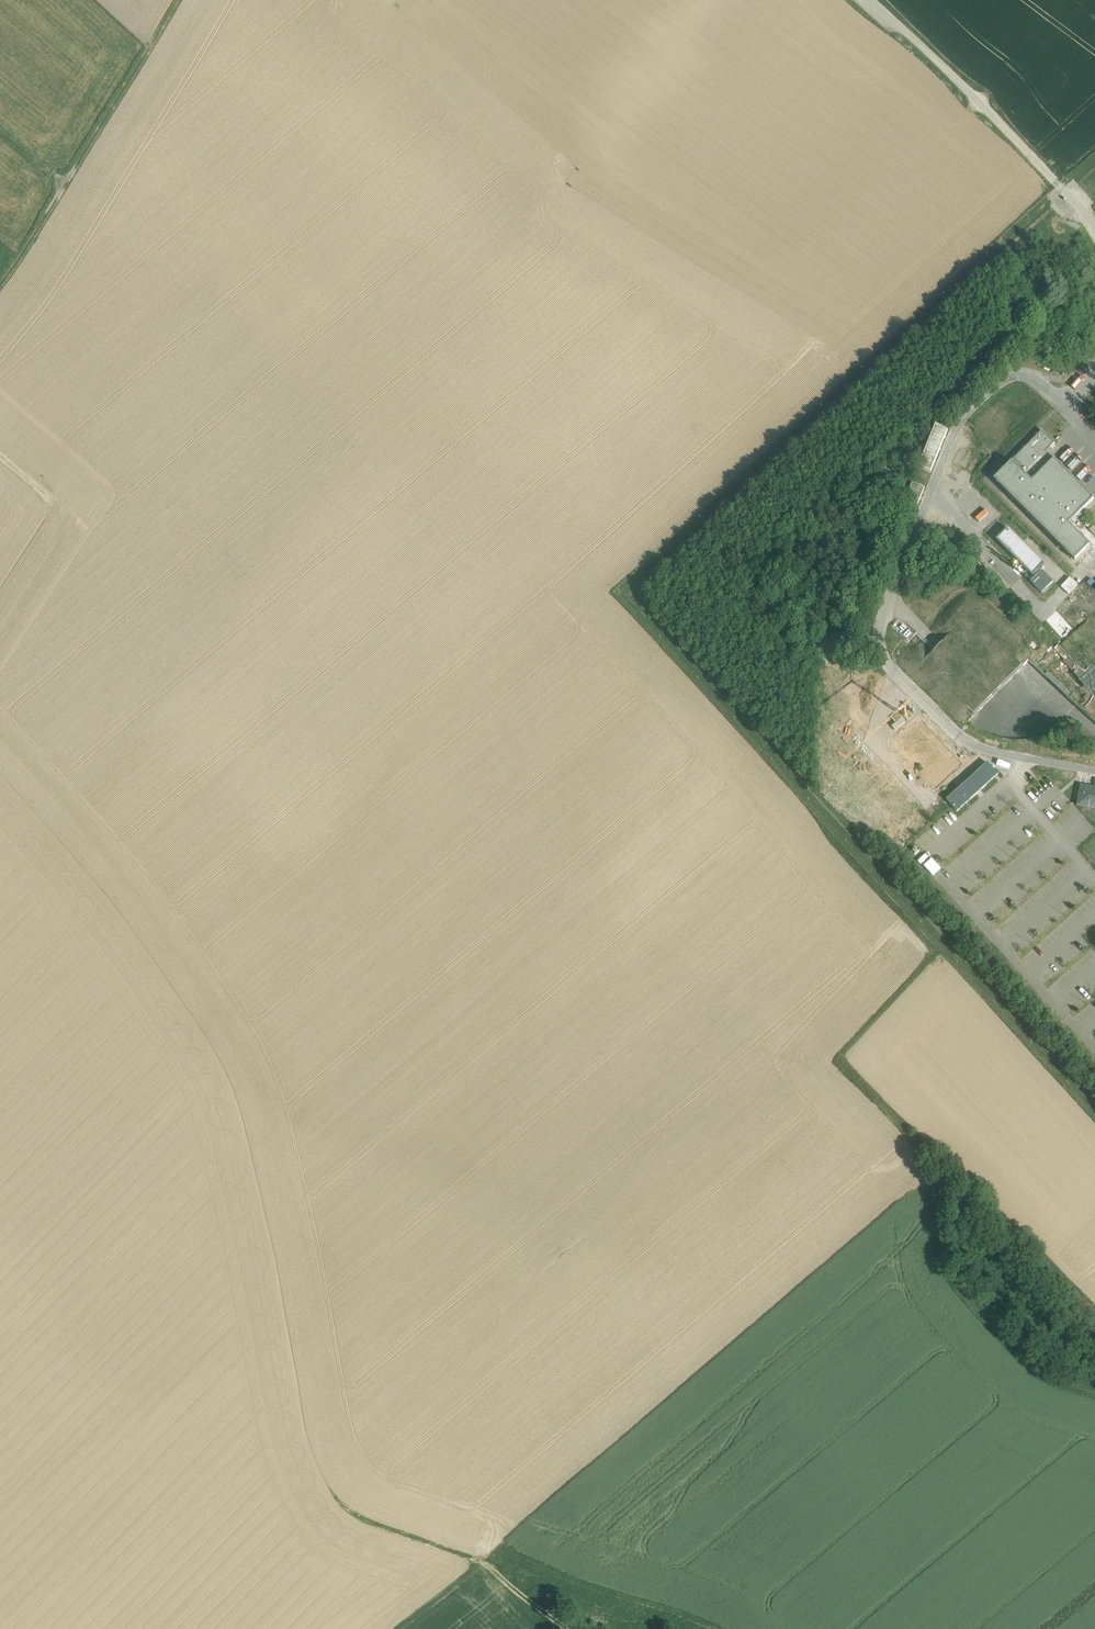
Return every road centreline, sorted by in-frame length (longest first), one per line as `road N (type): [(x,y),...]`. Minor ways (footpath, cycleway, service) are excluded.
road 1 (track): [(934,952),(838,1057),(1094,1331)]
road 2 (track): [(0,288),(178,0)]
road 3 (track): [(872,0),(1059,185)]

